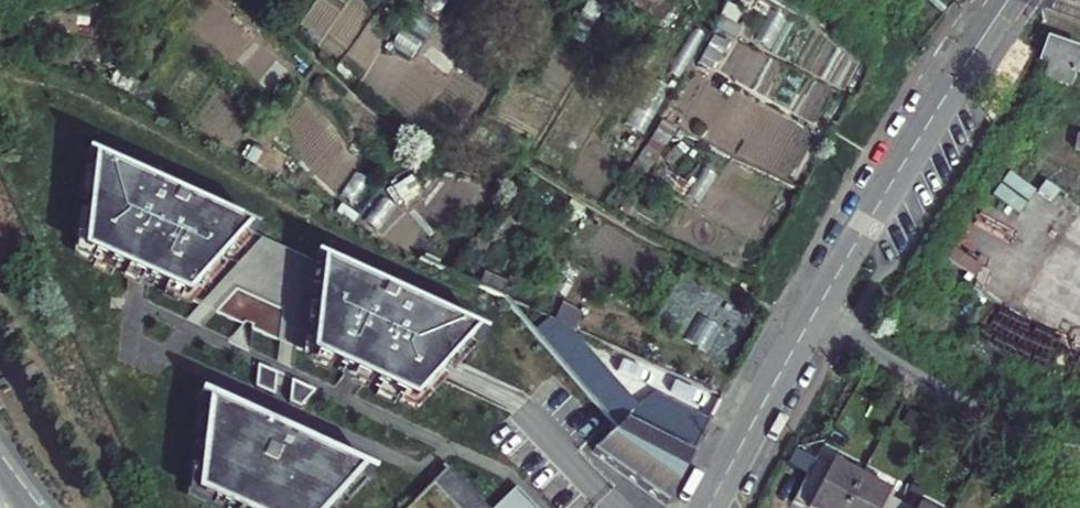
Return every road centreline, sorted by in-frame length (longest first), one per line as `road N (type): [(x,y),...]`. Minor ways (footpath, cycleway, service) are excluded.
road 1 (residential): [(707,507),(859,235),(1009,0)]
road 2 (track): [(0,283),(116,507)]

